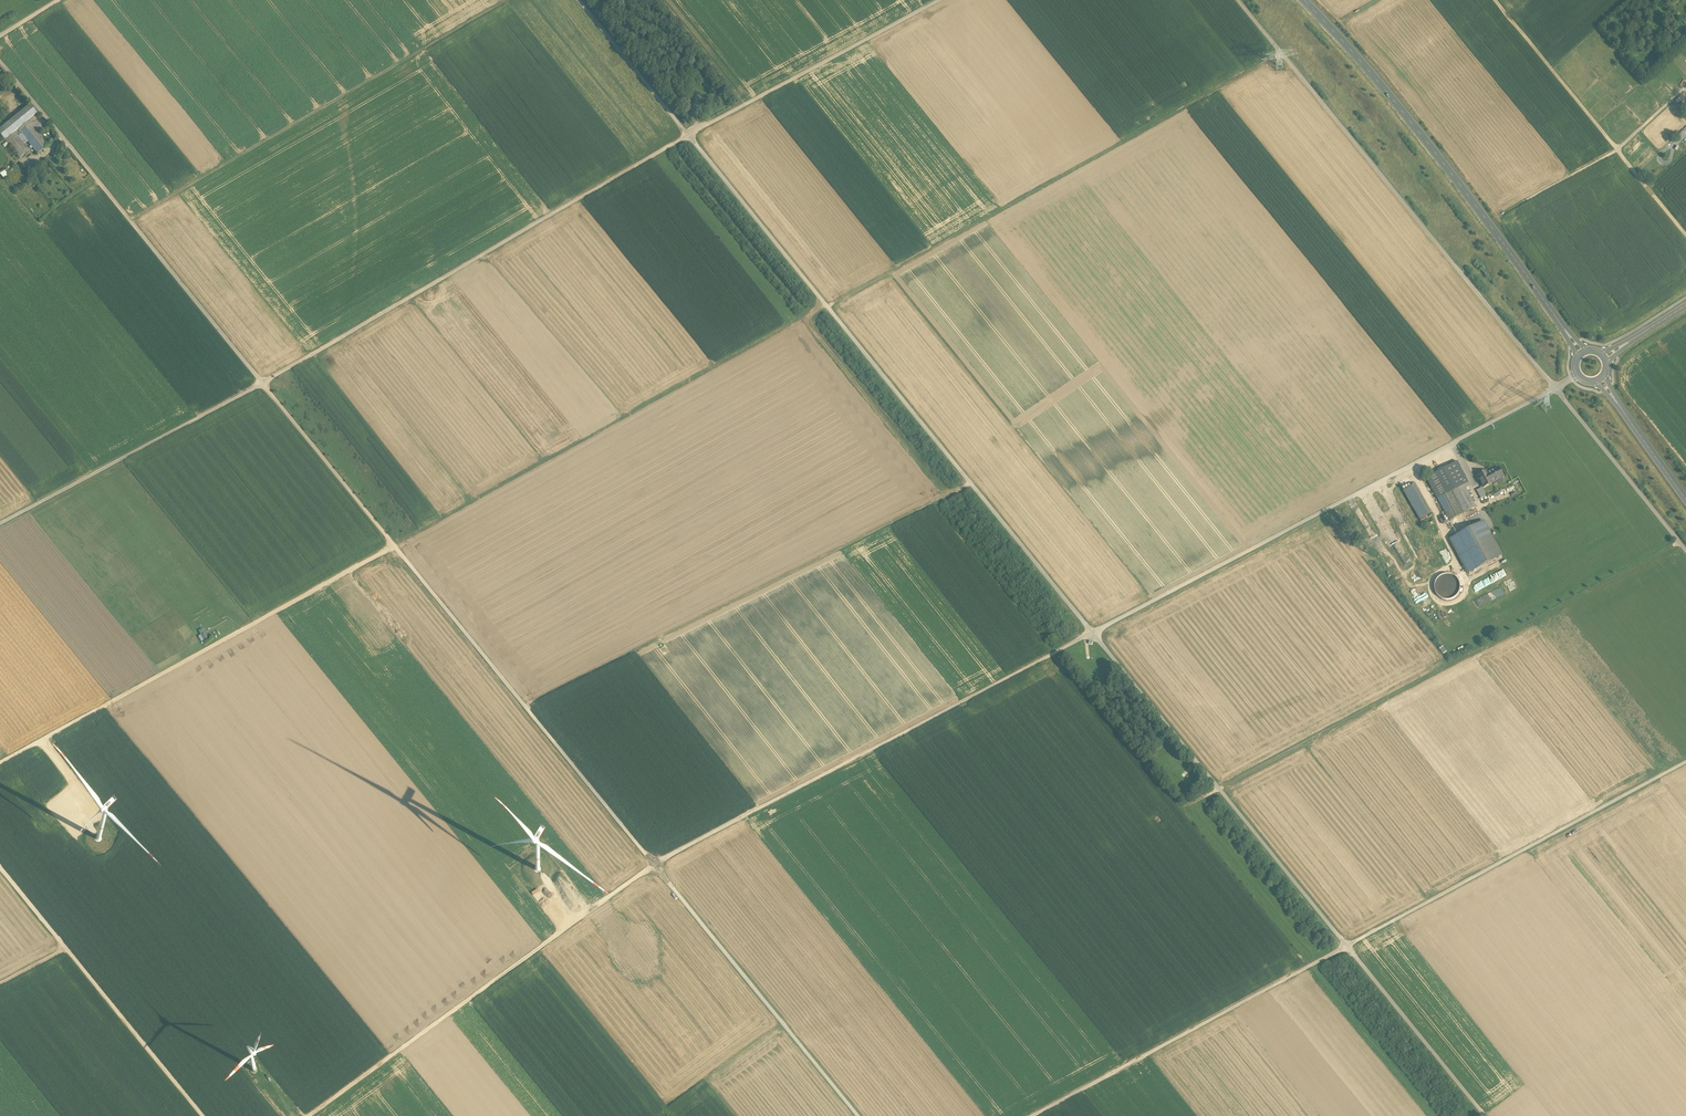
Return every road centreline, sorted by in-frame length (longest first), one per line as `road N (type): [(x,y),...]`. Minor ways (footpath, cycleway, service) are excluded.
road 1 (track): [(1281,52),(395,546)]
road 2 (track): [(1685,761),(1034,1115)]
road 3 (track): [(1239,0),(1685,551)]
road 4 (track): [(688,135),(1092,632)]
road 5 (track): [(1092,632),(1485,1115)]
road 6 (track): [(654,865),(264,382)]
road 7 (track): [(1679,542),(1196,801)]
road 8 (track): [(1573,377),(1092,632)]
road 9 (track): [(528,708),(974,485)]
road 10 (track): [(1092,632),(654,865)]
road 11 (track): [(264,382),(688,135)]
road 12 (track): [(0,765),(395,546)]
road 13 (secondary): [(1583,352),(1411,123),(1305,0)]
road 14 (track): [(517,0),(133,222)]
road 15 (track): [(311,1115),(654,865)]
road 16 (track): [(654,865),(859,1115)]
road 17 (track): [(0,866),(204,1115)]
road 18 (track): [(264,382),(0,523)]
road 19 (track): [(688,135),(938,0)]
road 20 (track): [(1685,86),(1617,149),(1498,216)]
road 21 (track): [(133,222),(0,60)]
road 22 (track): [(264,382),(133,222)]
road 23 (track): [(1498,0),(1617,149)]
road 24 (track): [(579,0),(688,135)]
road 25 (track): [(0,302),(133,222)]
road 26 (secondary): [(1685,499),(1600,378)]

